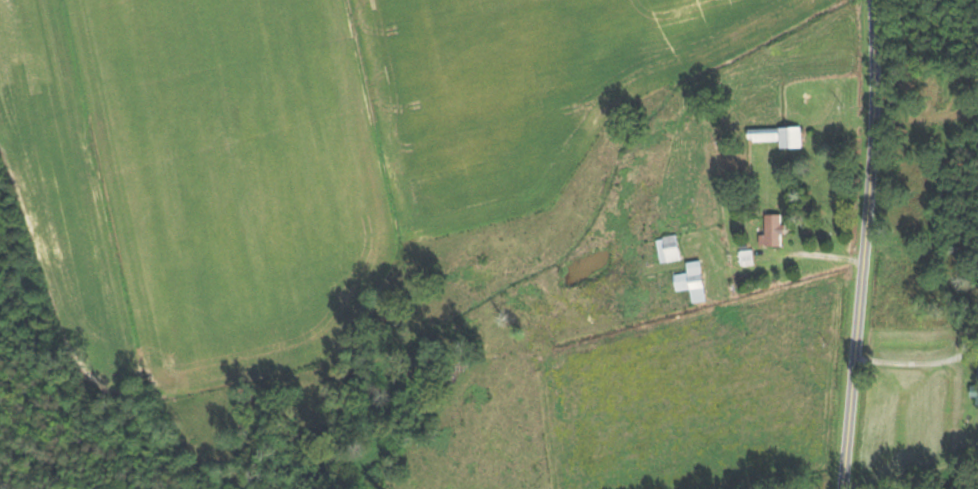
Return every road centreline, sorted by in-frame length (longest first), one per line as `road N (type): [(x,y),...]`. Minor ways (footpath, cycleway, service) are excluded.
road 1 (tertiary): [(844,488),(871,176),(871,0)]

